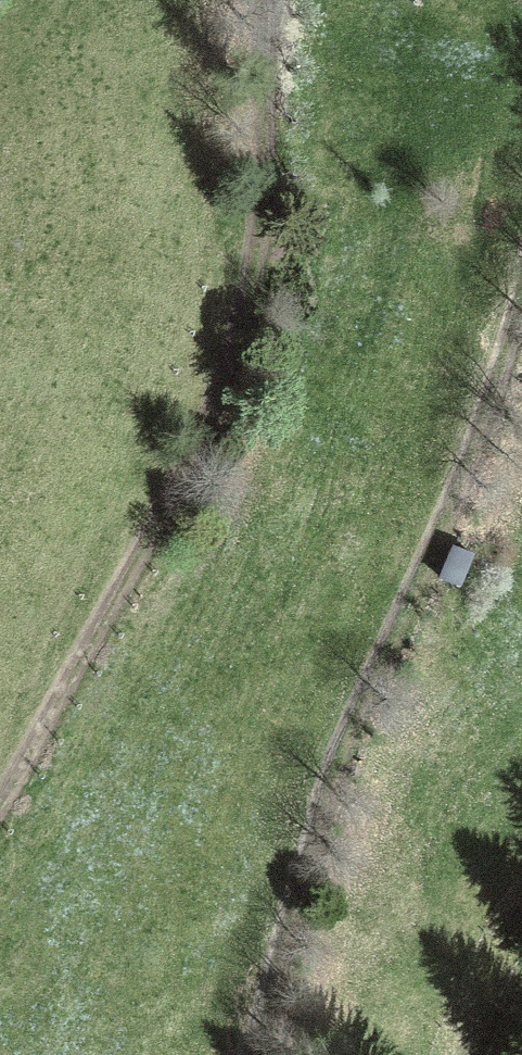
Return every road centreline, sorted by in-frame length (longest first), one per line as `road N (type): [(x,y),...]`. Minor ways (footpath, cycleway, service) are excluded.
road 1 (track): [(0,814),(207,433),(235,358),(256,287),(268,0)]
road 2 (track): [(258,1054),(346,742),(473,468),(521,305)]

